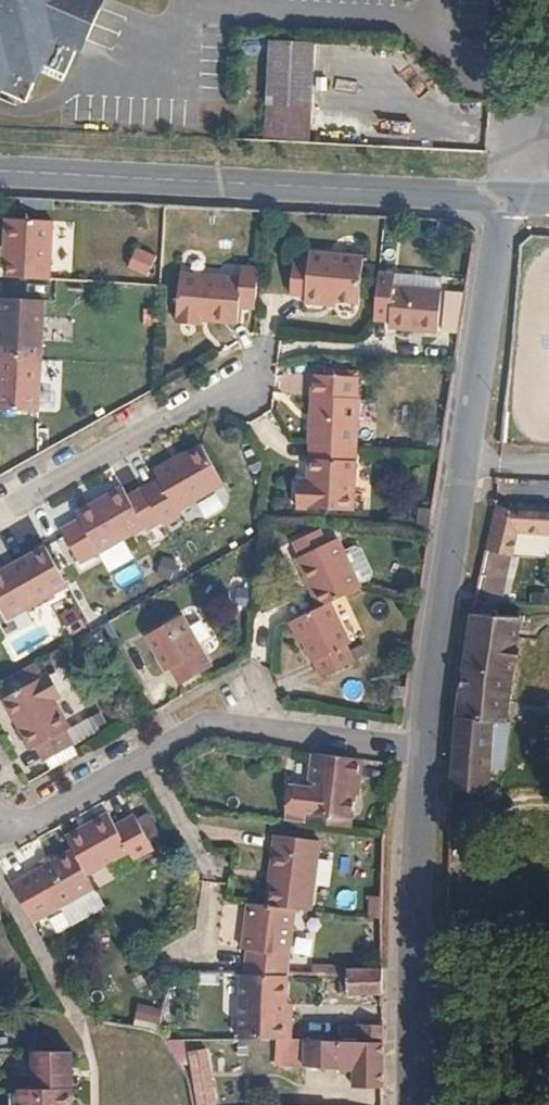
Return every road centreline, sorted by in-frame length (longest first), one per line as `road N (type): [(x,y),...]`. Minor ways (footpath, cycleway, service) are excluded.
road 1 (residential): [(514,197),(499,217),(425,745)]
road 2 (secondary): [(514,197),(0,167)]
road 3 (residential): [(425,745),(408,917),(404,1104)]
road 4 (residential): [(425,745),(207,715),(145,748)]
road 5 (residential): [(0,503),(244,371)]
road 6 (residential): [(145,748),(5,826)]
road 7 (residential): [(145,748),(211,867)]

